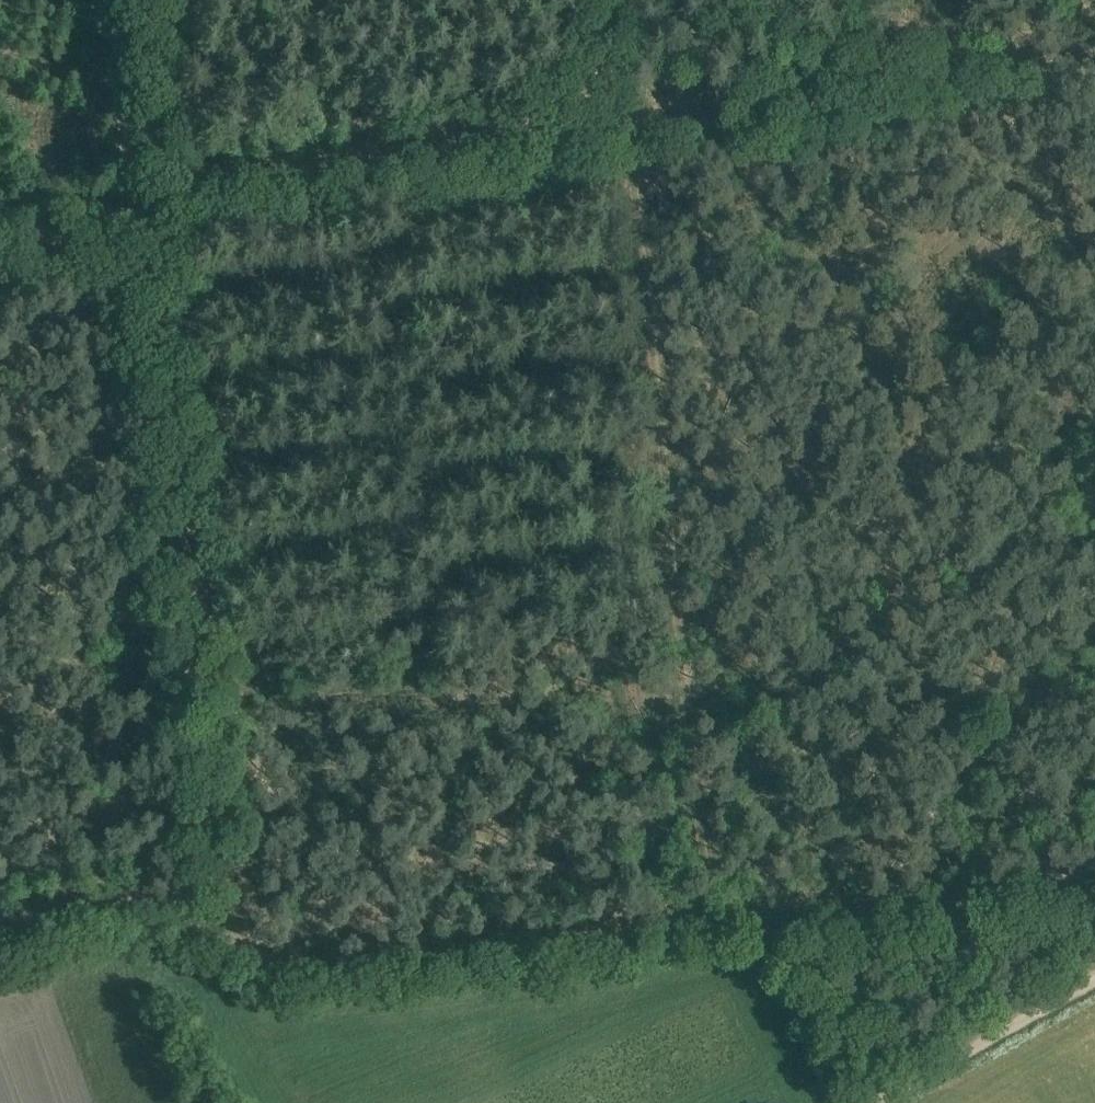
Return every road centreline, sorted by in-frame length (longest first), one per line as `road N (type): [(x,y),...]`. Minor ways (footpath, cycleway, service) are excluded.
road 1 (track): [(867,1102),(1094,980)]

